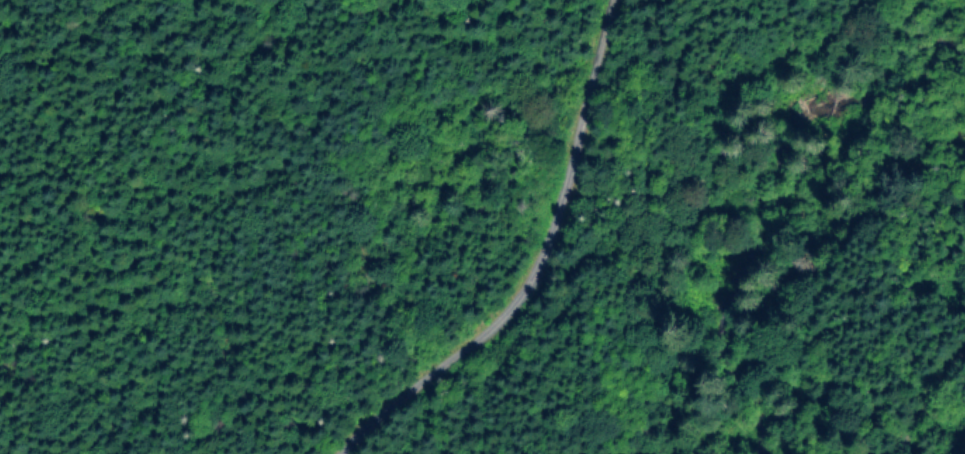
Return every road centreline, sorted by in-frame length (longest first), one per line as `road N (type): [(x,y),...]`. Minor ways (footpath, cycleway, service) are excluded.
road 1 (track): [(343,453),(376,415),(487,326),(552,228),(615,0)]
road 2 (track): [(885,453),(964,357)]

